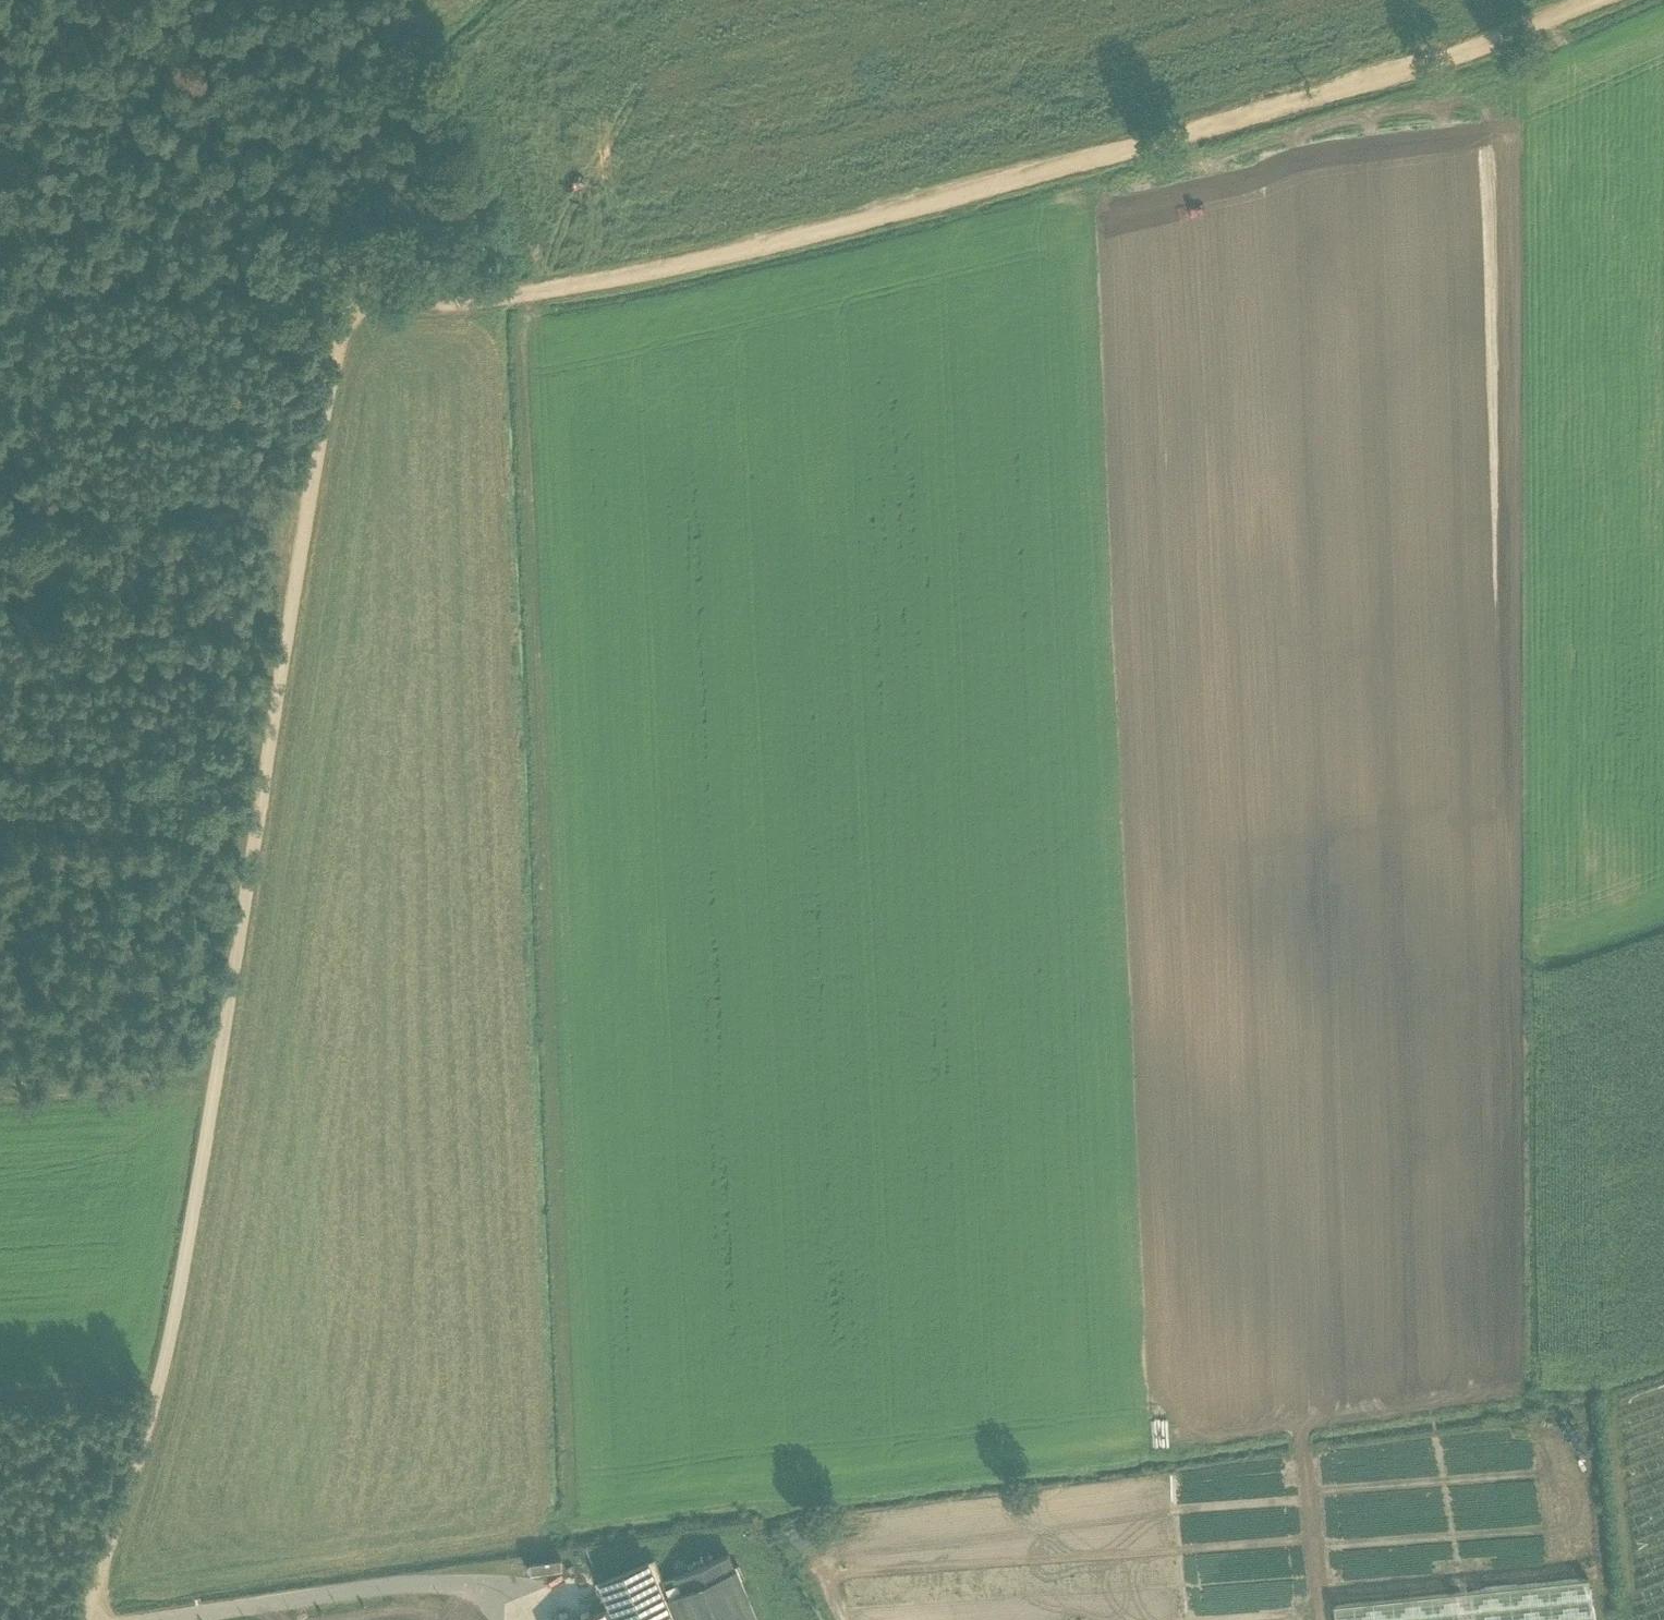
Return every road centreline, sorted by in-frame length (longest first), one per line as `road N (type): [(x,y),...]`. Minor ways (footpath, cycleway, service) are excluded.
road 1 (unclassified): [(395,0),(241,876),(181,1285),(80,1619)]
road 2 (track): [(344,293),(557,285),(675,271),(923,212),(1599,0)]
road 3 (track): [(210,1090),(0,1099)]

